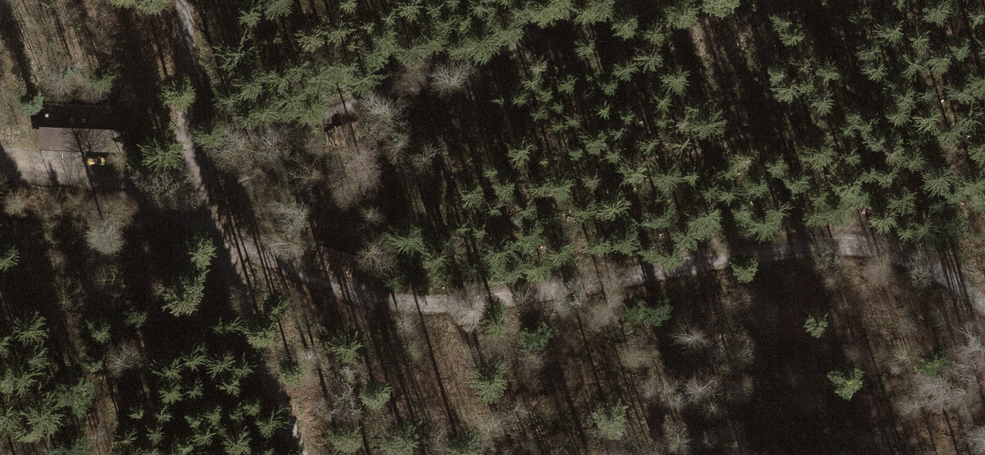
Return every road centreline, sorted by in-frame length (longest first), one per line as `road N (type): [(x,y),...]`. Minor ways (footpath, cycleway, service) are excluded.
road 1 (track): [(71,176),(207,222),(283,271),(428,301),(585,285),(781,248),(880,246),(941,272),(984,303)]
road 2 (track): [(71,176),(199,154),(507,56),(569,0)]
road 3 (track): [(199,154),(220,282),(268,370),(301,454)]
road 4 (track): [(199,154),(189,112),(185,0)]

